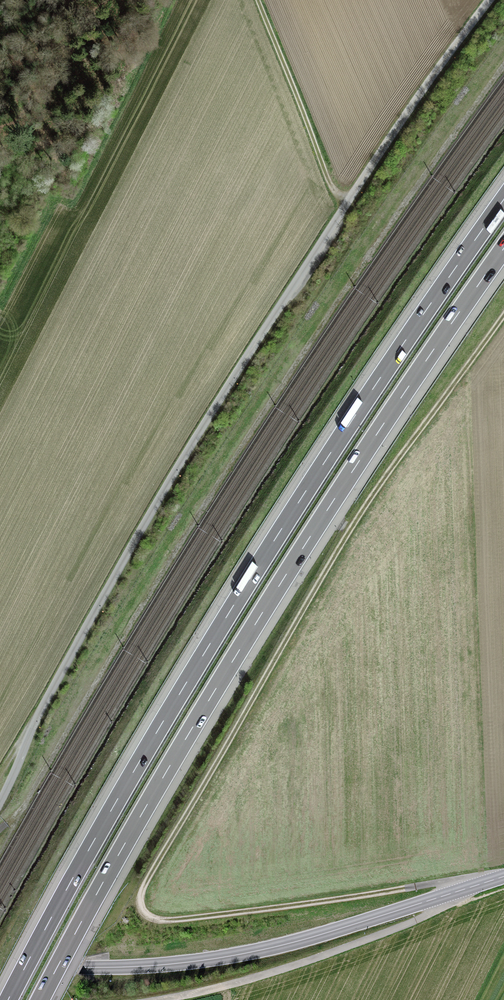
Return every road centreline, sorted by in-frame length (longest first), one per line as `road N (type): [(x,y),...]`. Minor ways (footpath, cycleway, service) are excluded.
road 1 (track): [(462,890),(433,884),(175,920),(148,914),(141,901),(351,530),(503,315)]
road 2 (unclassified): [(0,802),(48,697),(175,472),(404,118),(490,0)]
road 3 (motorway): [(503,199),(233,607),(8,999)]
road 4 (motorway): [(40,999),(256,623),(503,248)]
road 5 (tertiary): [(0,968),(224,957),(503,876)]
road 6 (track): [(259,0),(328,179),(349,201)]

